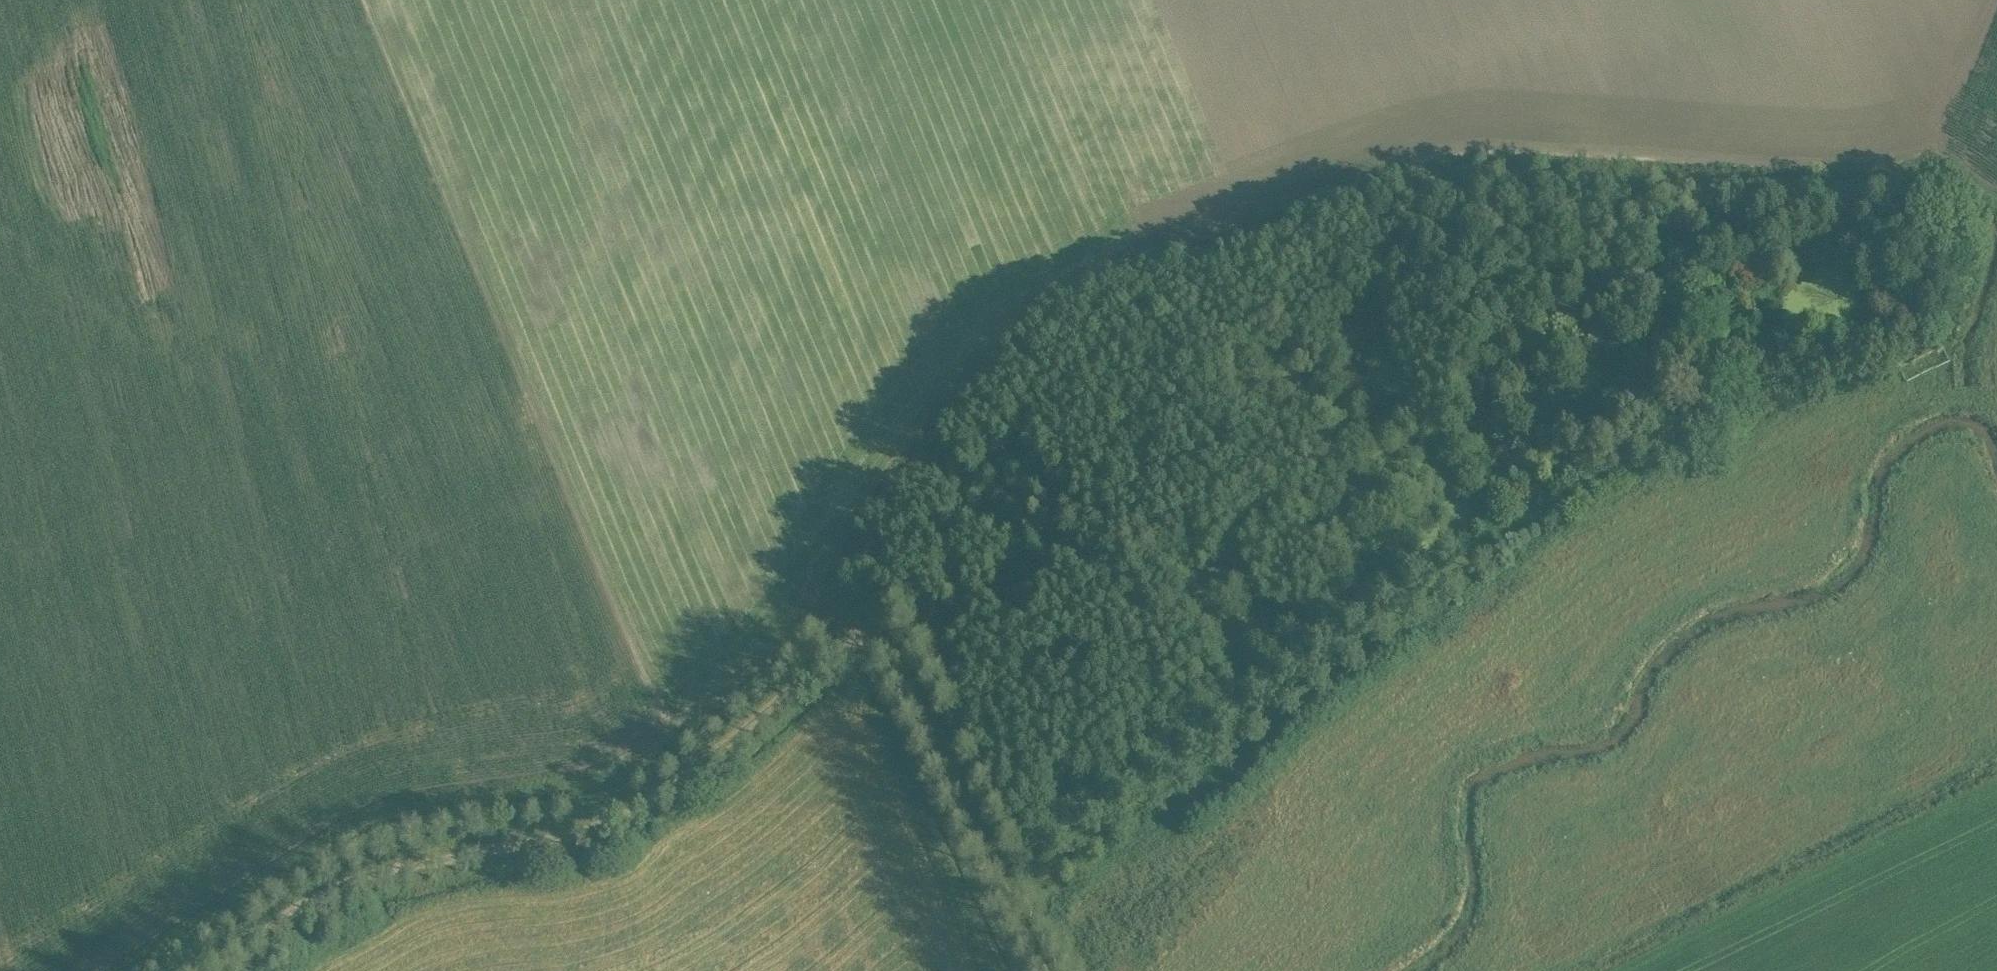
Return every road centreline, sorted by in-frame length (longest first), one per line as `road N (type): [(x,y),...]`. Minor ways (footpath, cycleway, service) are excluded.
road 1 (track): [(1049,970),(907,672),(885,647),(862,642),(832,653),(706,761),(637,804),(572,830),(352,883),(200,970)]
road 2 (track): [(1498,541),(1013,897)]

